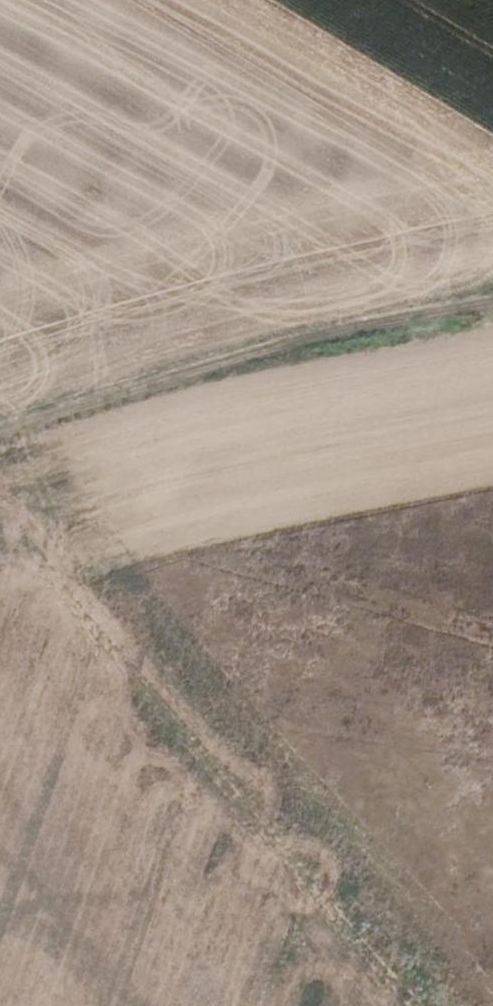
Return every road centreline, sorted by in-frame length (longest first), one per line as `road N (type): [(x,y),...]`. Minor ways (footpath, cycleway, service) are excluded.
road 1 (track): [(492,307),(293,344),(0,436)]

